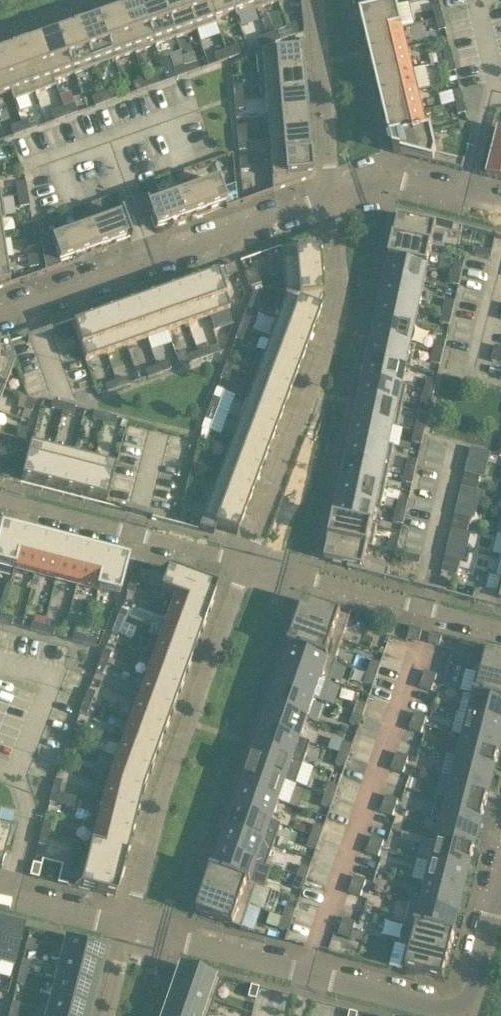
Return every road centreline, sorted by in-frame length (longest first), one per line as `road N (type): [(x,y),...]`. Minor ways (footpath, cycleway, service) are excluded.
road 1 (residential): [(129,931),(170,776),(249,565)]
road 2 (residential): [(249,565),(341,303),(333,197)]
road 3 (residential): [(0,316),(333,197)]
road 4 (residential): [(464,1015),(129,931)]
road 5 (residential): [(249,565),(500,627)]
road 6 (residential): [(0,500),(249,565)]
road 7 (residential): [(333,197),(314,0)]
road 8 (residential): [(333,197),(399,182),(500,208)]
road 9 (residential): [(499,883),(470,1015)]
road 10 (residential): [(129,931),(0,898)]

